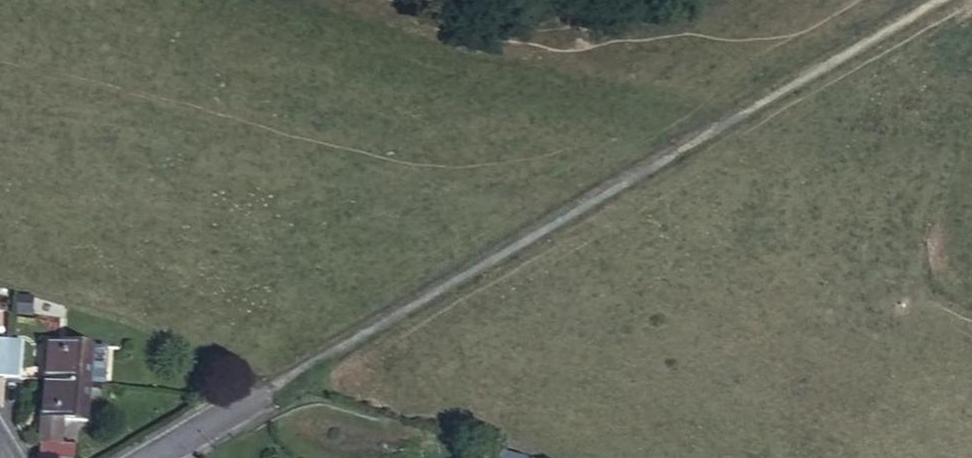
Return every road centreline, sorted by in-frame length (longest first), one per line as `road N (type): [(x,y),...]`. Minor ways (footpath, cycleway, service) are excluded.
road 1 (track): [(260,392),(929,0)]
road 2 (residential): [(147,457),(260,392)]

